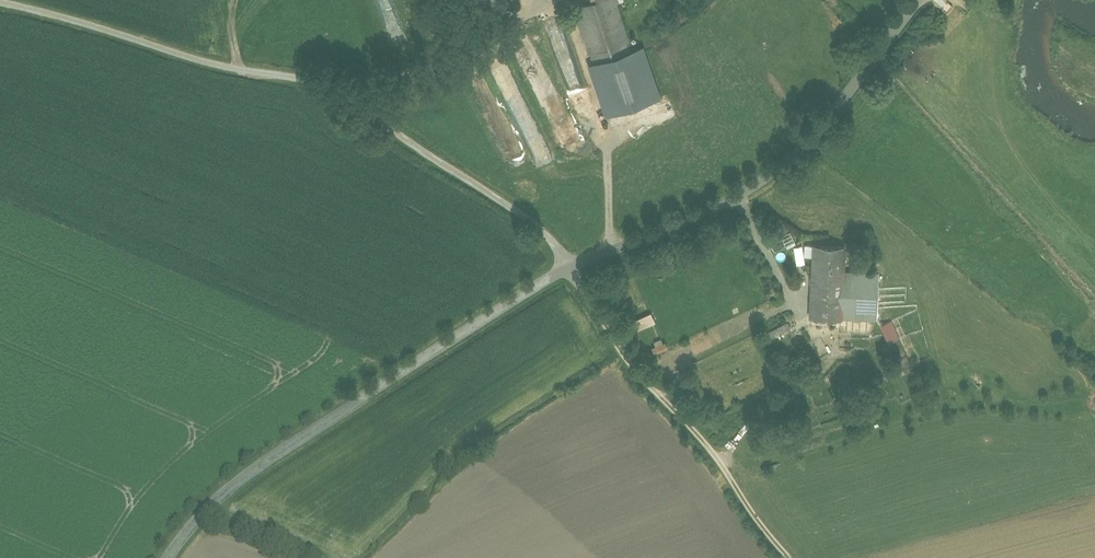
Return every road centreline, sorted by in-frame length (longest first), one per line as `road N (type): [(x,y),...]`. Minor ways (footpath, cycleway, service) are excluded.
road 1 (residential): [(0,1),(339,90),(544,235),(569,267)]
road 2 (residential): [(162,557),(193,515),(258,464),(569,267)]
road 3 (residential): [(569,267),(663,238),(753,193),(793,163),(918,0)]
road 4 (track): [(569,267),(795,557)]

